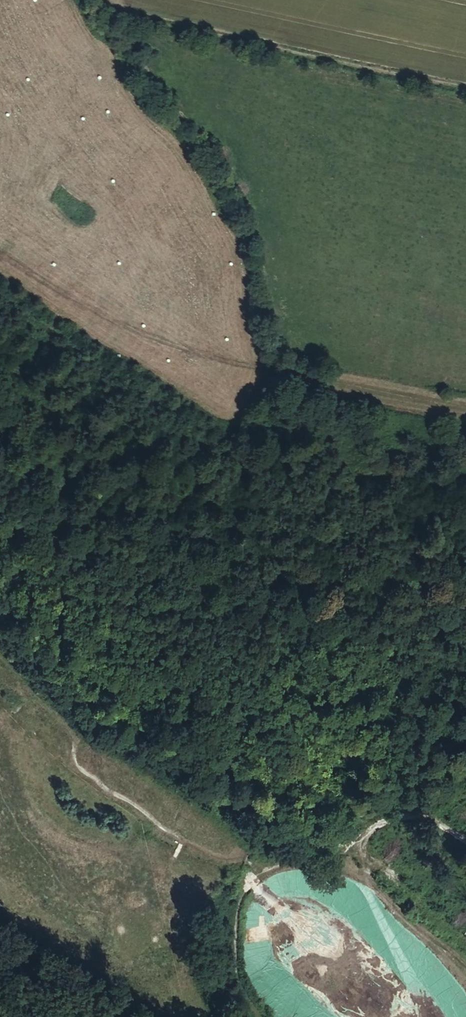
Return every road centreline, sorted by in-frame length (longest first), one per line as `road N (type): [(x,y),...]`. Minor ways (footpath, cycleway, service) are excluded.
road 1 (track): [(238,891),(258,863),(407,815),(465,838)]

